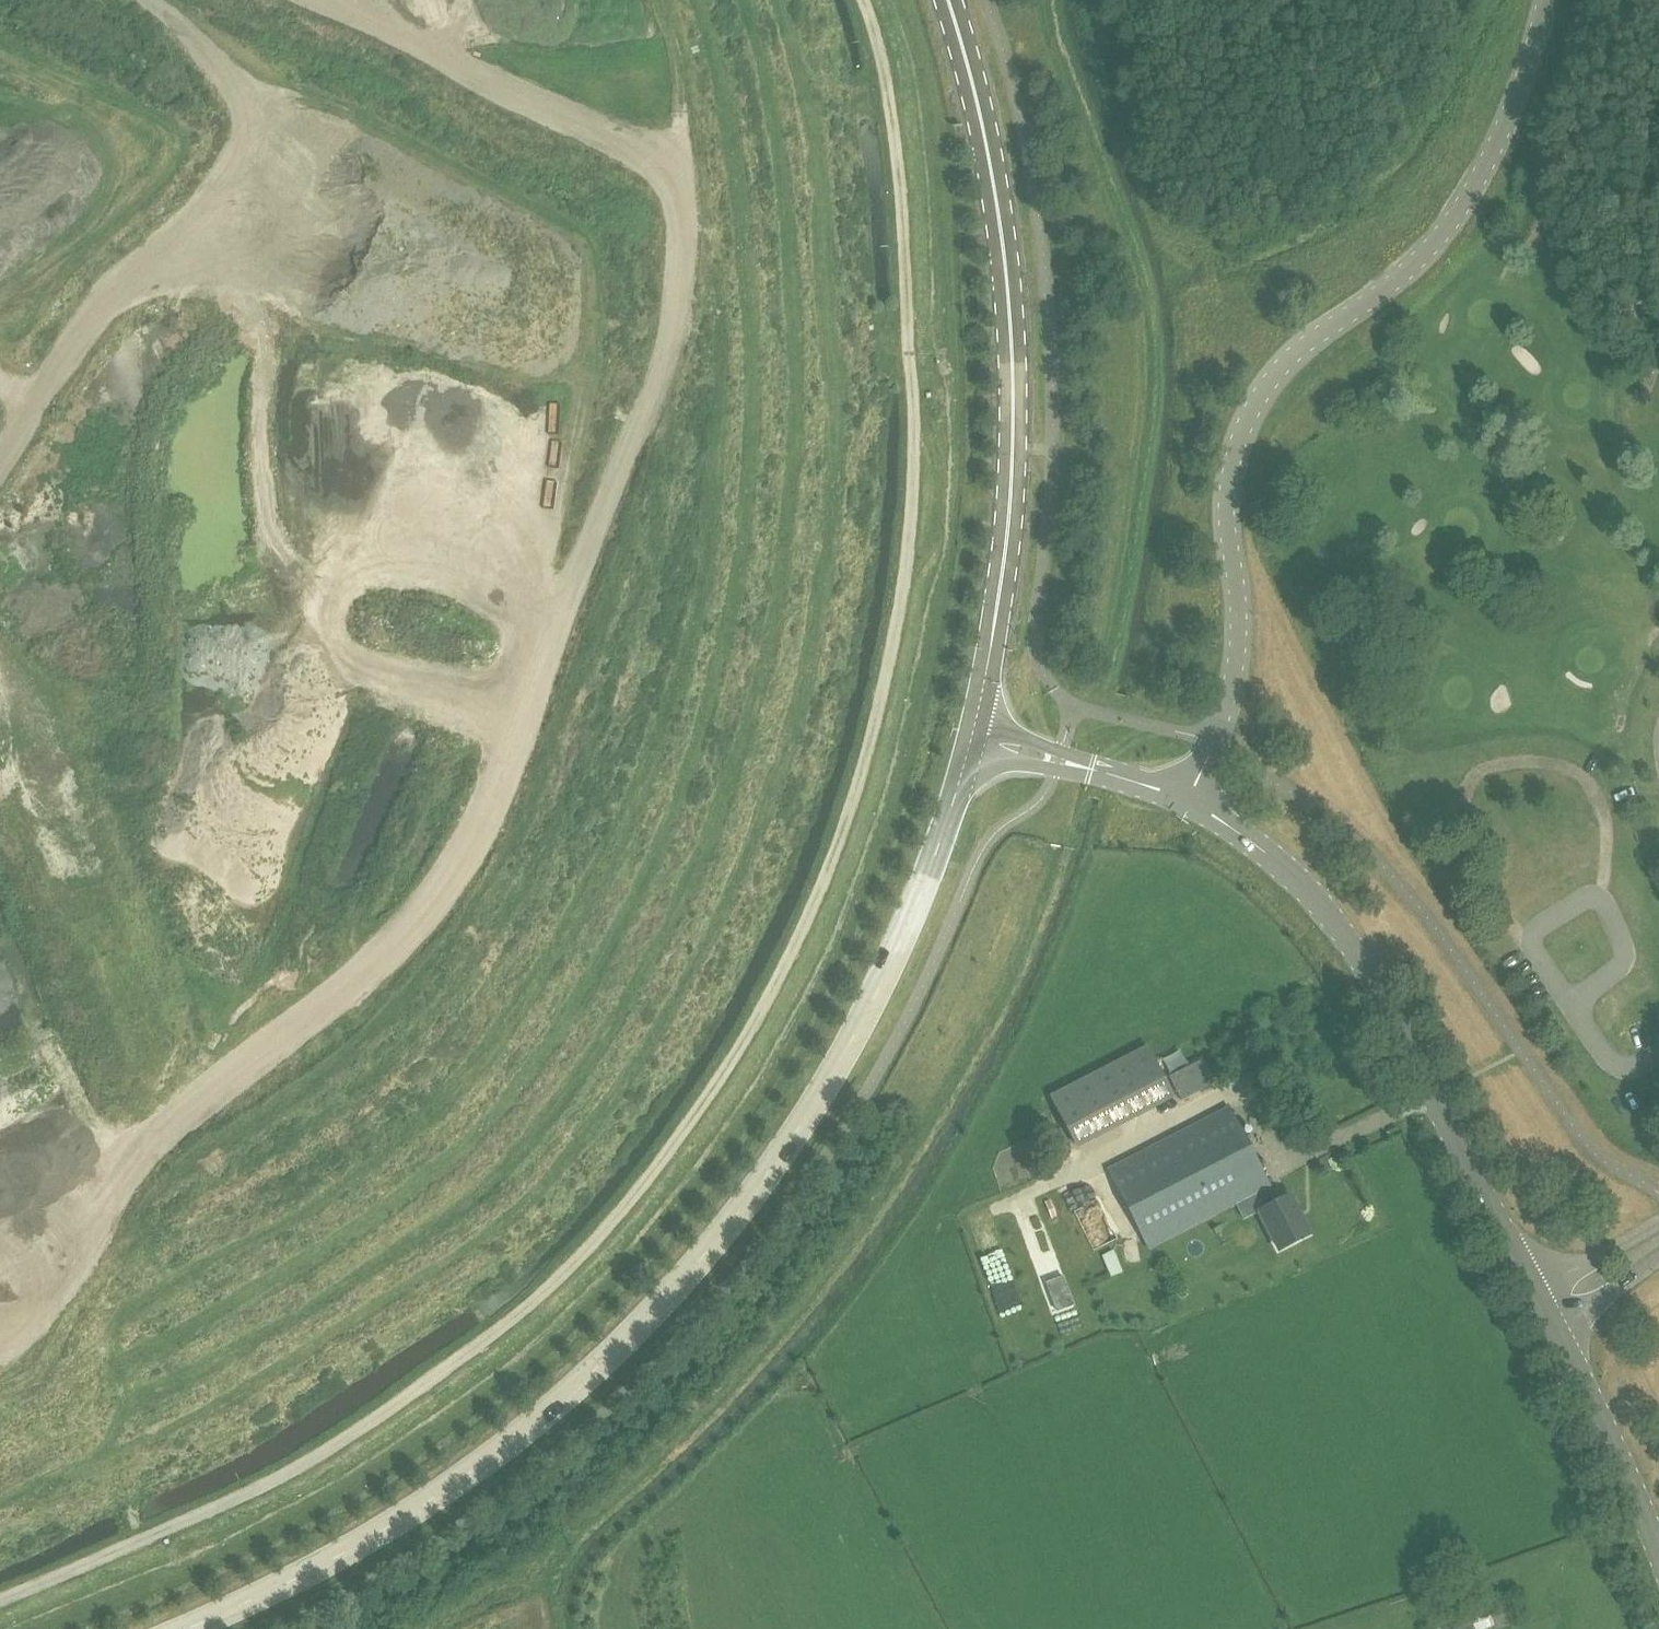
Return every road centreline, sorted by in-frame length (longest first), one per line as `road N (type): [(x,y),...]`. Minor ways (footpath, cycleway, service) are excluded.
road 1 (track): [(0,1600),(277,1477),(349,1436),(515,1316),(645,1181),(792,955),(847,820),(882,696),(910,527),(914,414),(900,191),(864,0)]
road 2 (track): [(0,1295),(53,1269),(162,1132),(353,987),(430,903),(519,736),(673,334),(683,287),(682,209),(661,169),(327,0)]
road 3 (secondary): [(185,1628),(365,1541),(511,1439),(653,1310),(798,1131),(889,962),(944,837),(972,737)]
road 4 (tertiary): [(1186,802),(1214,742),(1240,651),(1228,502),(1246,423),(1292,357),(1389,288),(1462,208),(1500,138),(1547,0)]
road 5 (tertiary): [(1658,1552),(1625,1469),(1356,955),(1283,868),(1186,802)]
road 6 (secondary): [(972,737),(1004,566),(1015,405),(999,203),(950,0)]
road 7 (track): [(0,461),(94,314),(225,181),(244,141),(236,92),(184,29),(147,0)]
road 8 (track): [(1531,938),(1481,889),(1461,845),(1469,809),(1491,780),(1553,770),(1587,789),(1605,839),(1599,898)]
road 9 (tertiary): [(1186,802),(972,737)]

